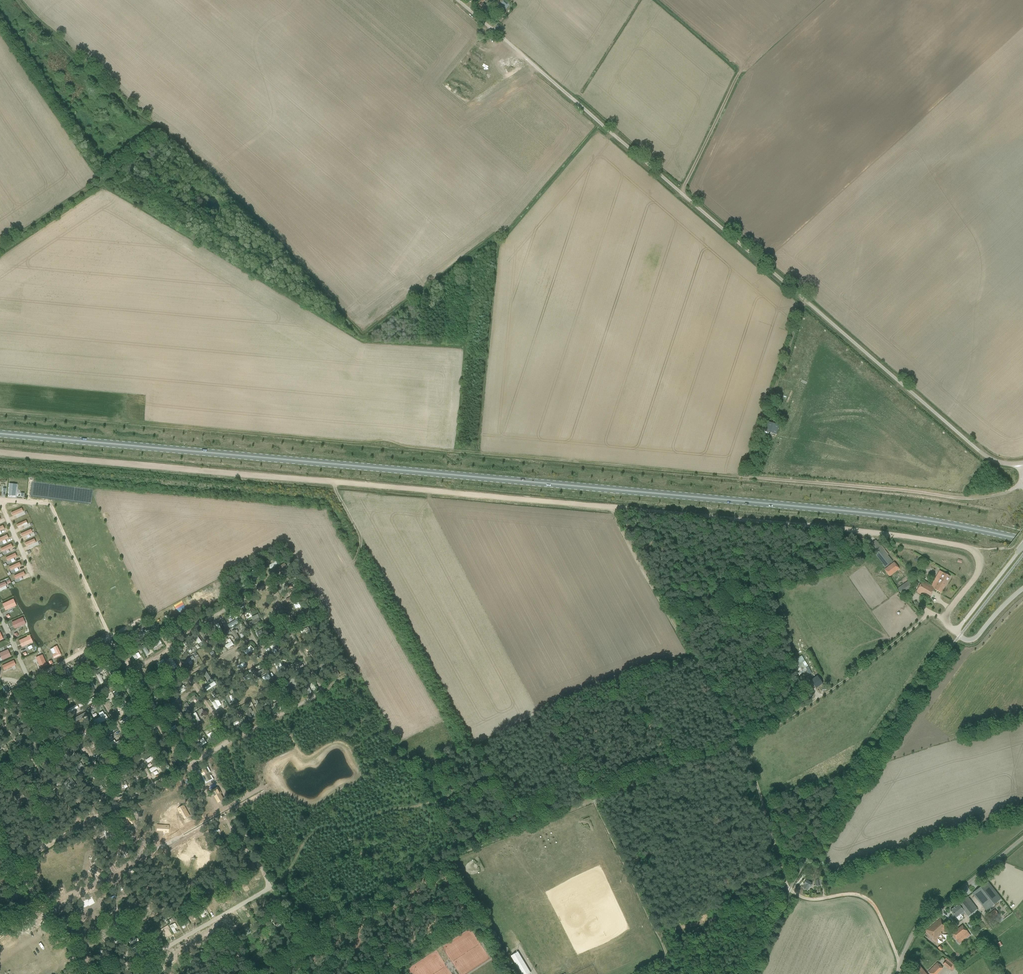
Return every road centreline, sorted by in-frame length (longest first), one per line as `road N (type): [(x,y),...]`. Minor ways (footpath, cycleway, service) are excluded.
road 1 (track): [(946,620),(975,573),(974,556),(922,540),(0,453)]
road 2 (track): [(0,410),(957,498),(1005,493),(1019,483),(1021,464)]
road 3 (secondary): [(1022,540),(838,510),(0,434)]
road 4 (unclassified): [(1022,463),(996,462),(979,451),(458,0)]
road 5 (track): [(268,888),(315,832),(450,798),(433,751)]
road 6 (track): [(741,742),(833,688),(928,614),(946,620)]
road 7 (track): [(145,123),(103,153),(103,178),(0,246)]
road 8 (track): [(635,973),(664,960),(658,935),(750,906),(780,884)]
road 9 (track): [(745,477),(803,299)]
road 10 (unclassified): [(898,973),(917,928),(1022,838)]
road 11 (track): [(145,123),(17,0)]
road 12 (track): [(901,961),(864,897),(813,899),(789,890)]
road 13 (track): [(780,884),(768,815),(741,742)]

